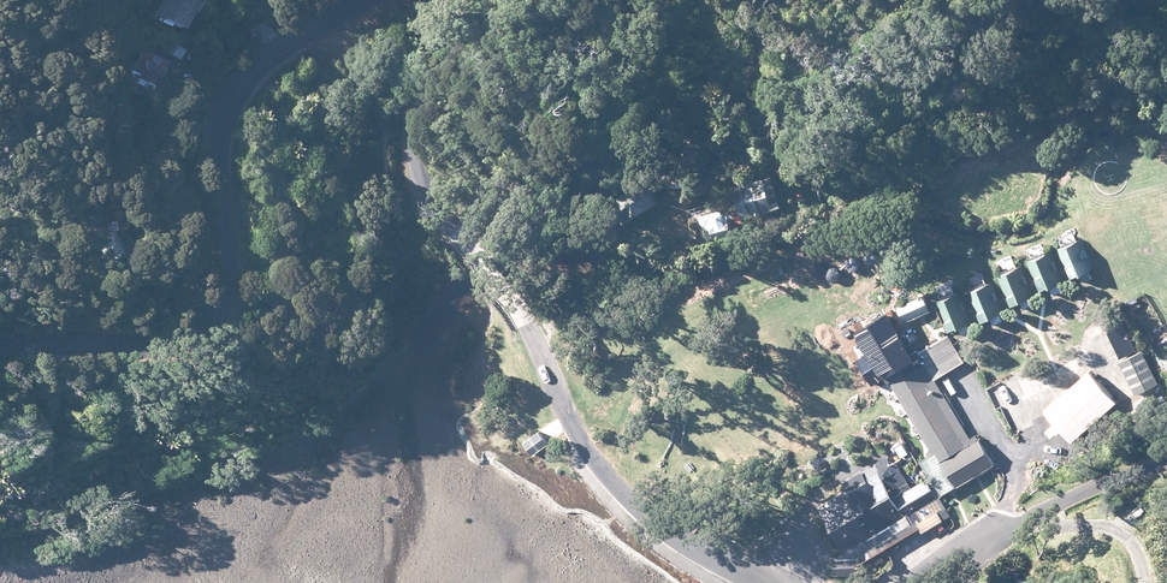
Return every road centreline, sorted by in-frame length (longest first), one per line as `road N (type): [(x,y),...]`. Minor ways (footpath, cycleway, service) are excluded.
road 1 (tertiary): [(767,582),(650,520),(593,461),(526,325),(446,232),(416,174),(406,130),(458,86),(465,47),(443,0)]
road 2 (tertiary): [(370,0),(278,50),(237,89),(214,165),(225,266),(220,307),(205,330),(160,352),(0,344)]
road 3 (unclassified): [(921,582),(994,533),(1166,461)]

